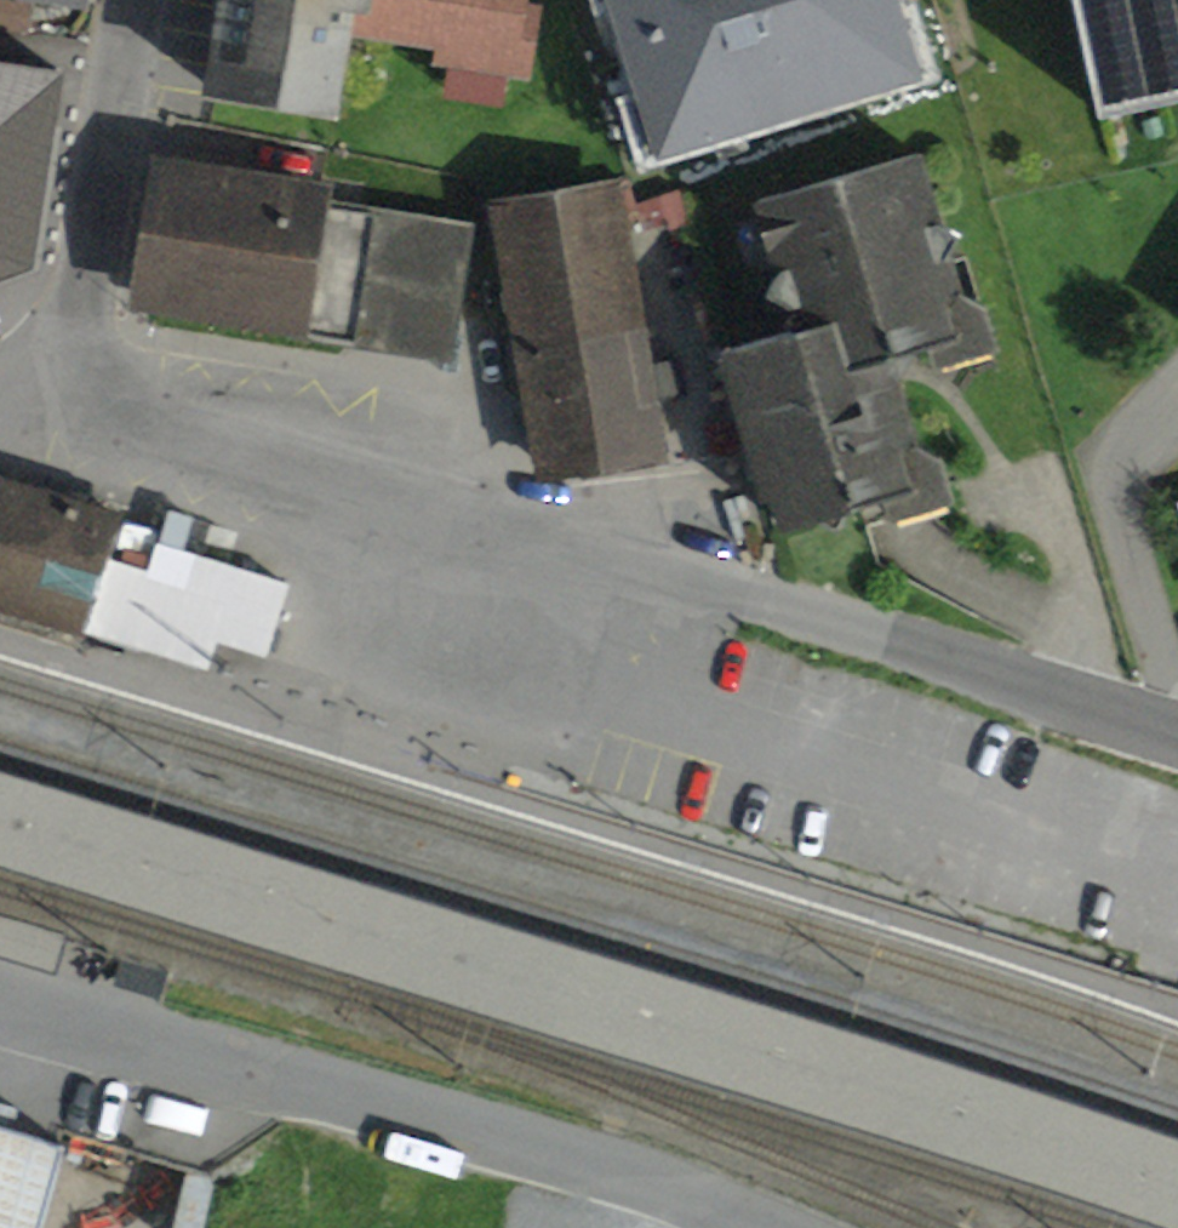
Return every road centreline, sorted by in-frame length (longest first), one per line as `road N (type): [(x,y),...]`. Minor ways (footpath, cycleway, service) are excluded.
road 1 (residential): [(137,0),(85,361),(89,401),(129,424),(332,486),(1177,721)]
road 2 (residential): [(757,1227),(665,1192),(0,1003)]

